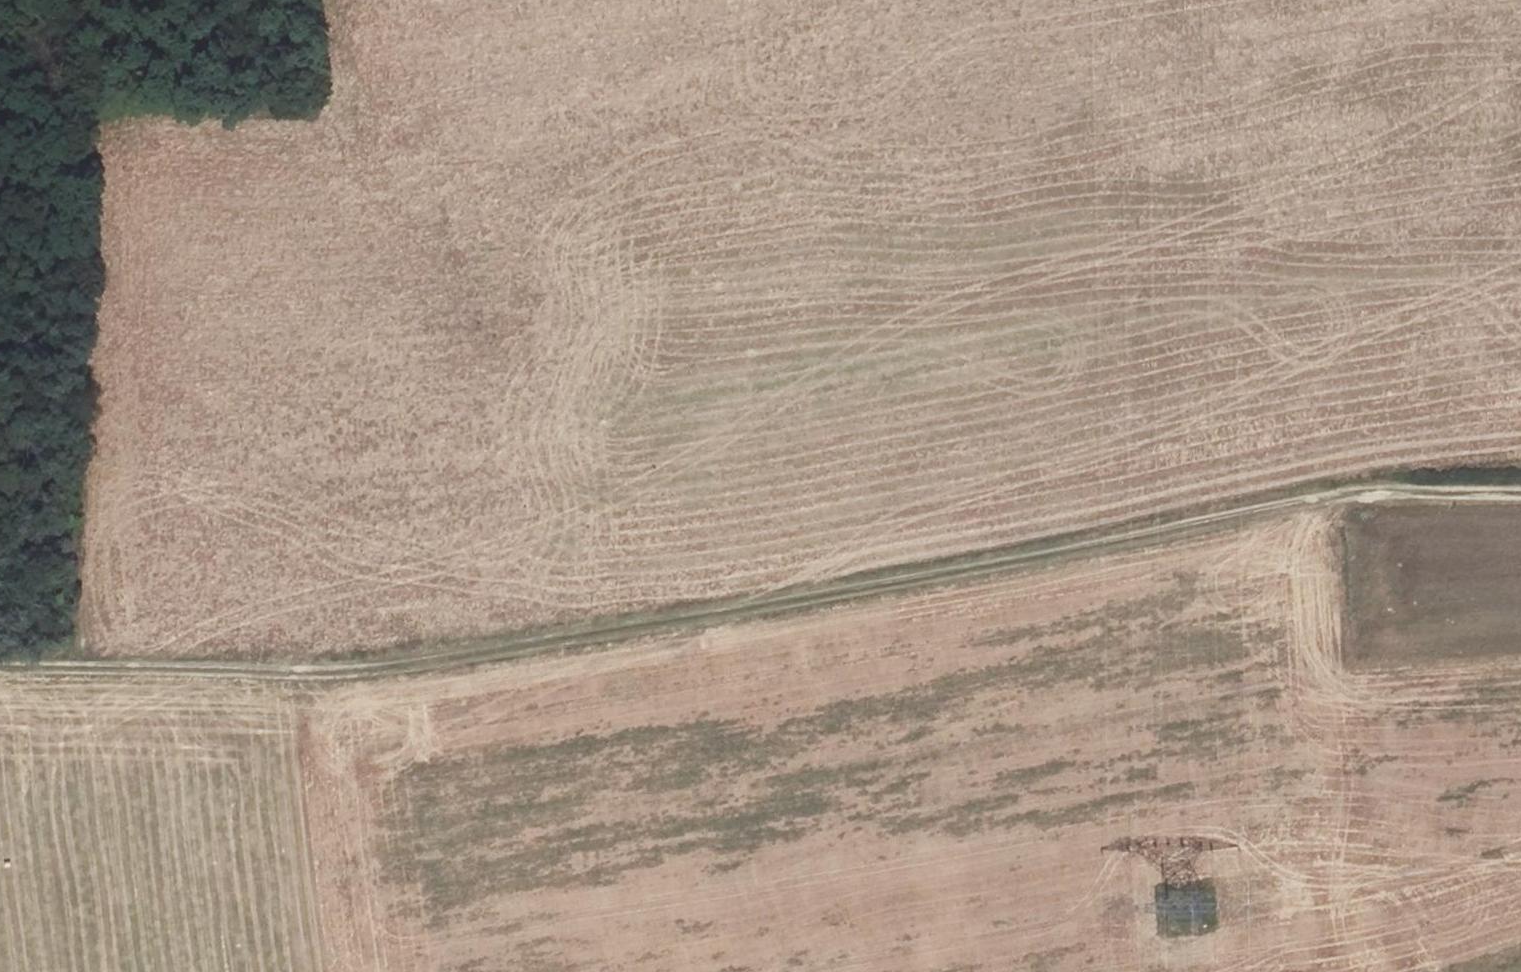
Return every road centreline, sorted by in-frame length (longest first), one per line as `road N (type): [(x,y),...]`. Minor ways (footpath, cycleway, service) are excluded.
road 1 (track): [(1520,498),(1357,494),(838,597),(365,668),(0,670)]

